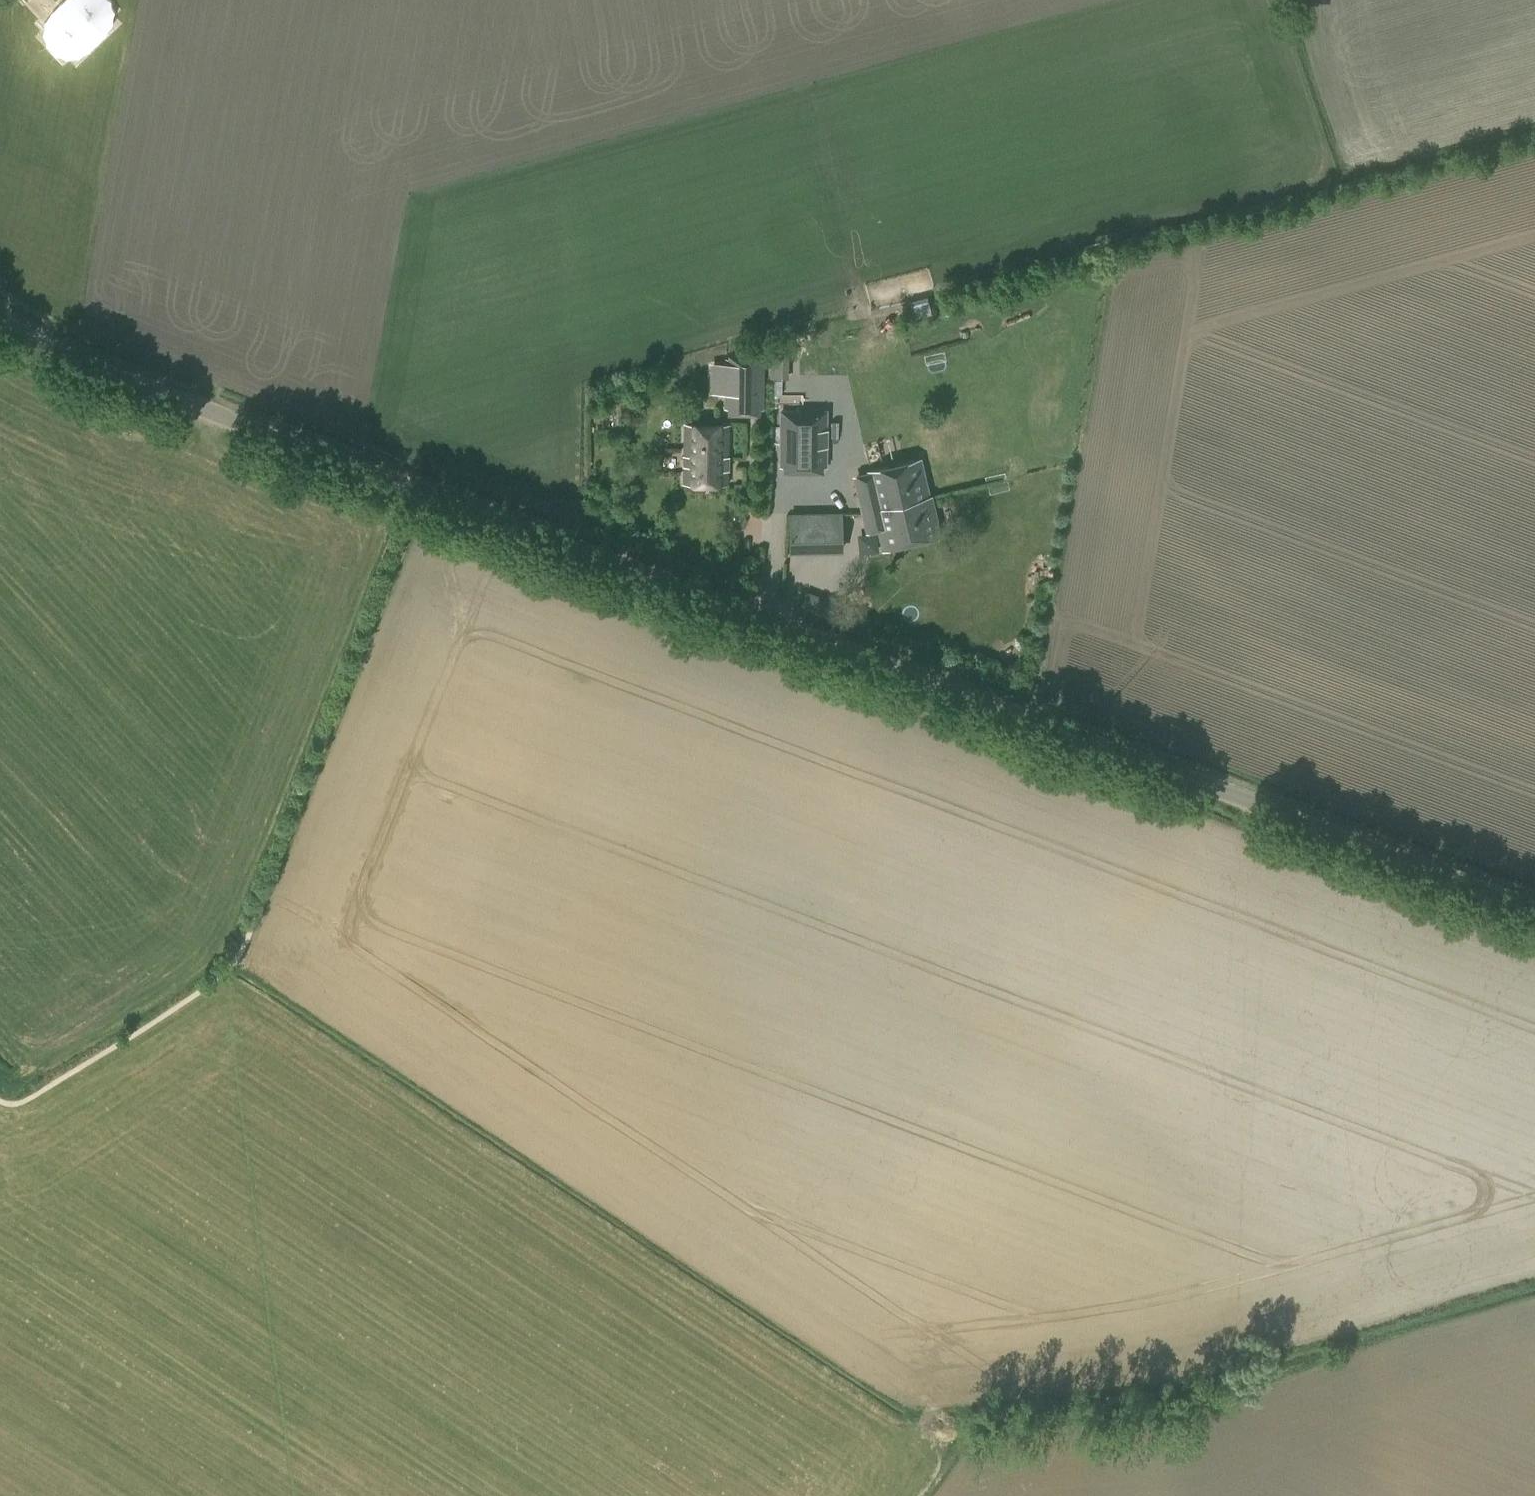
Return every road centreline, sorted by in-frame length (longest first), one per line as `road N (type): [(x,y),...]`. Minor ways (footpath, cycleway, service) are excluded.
road 1 (unclassified): [(1534,904),(43,358),(0,330)]

